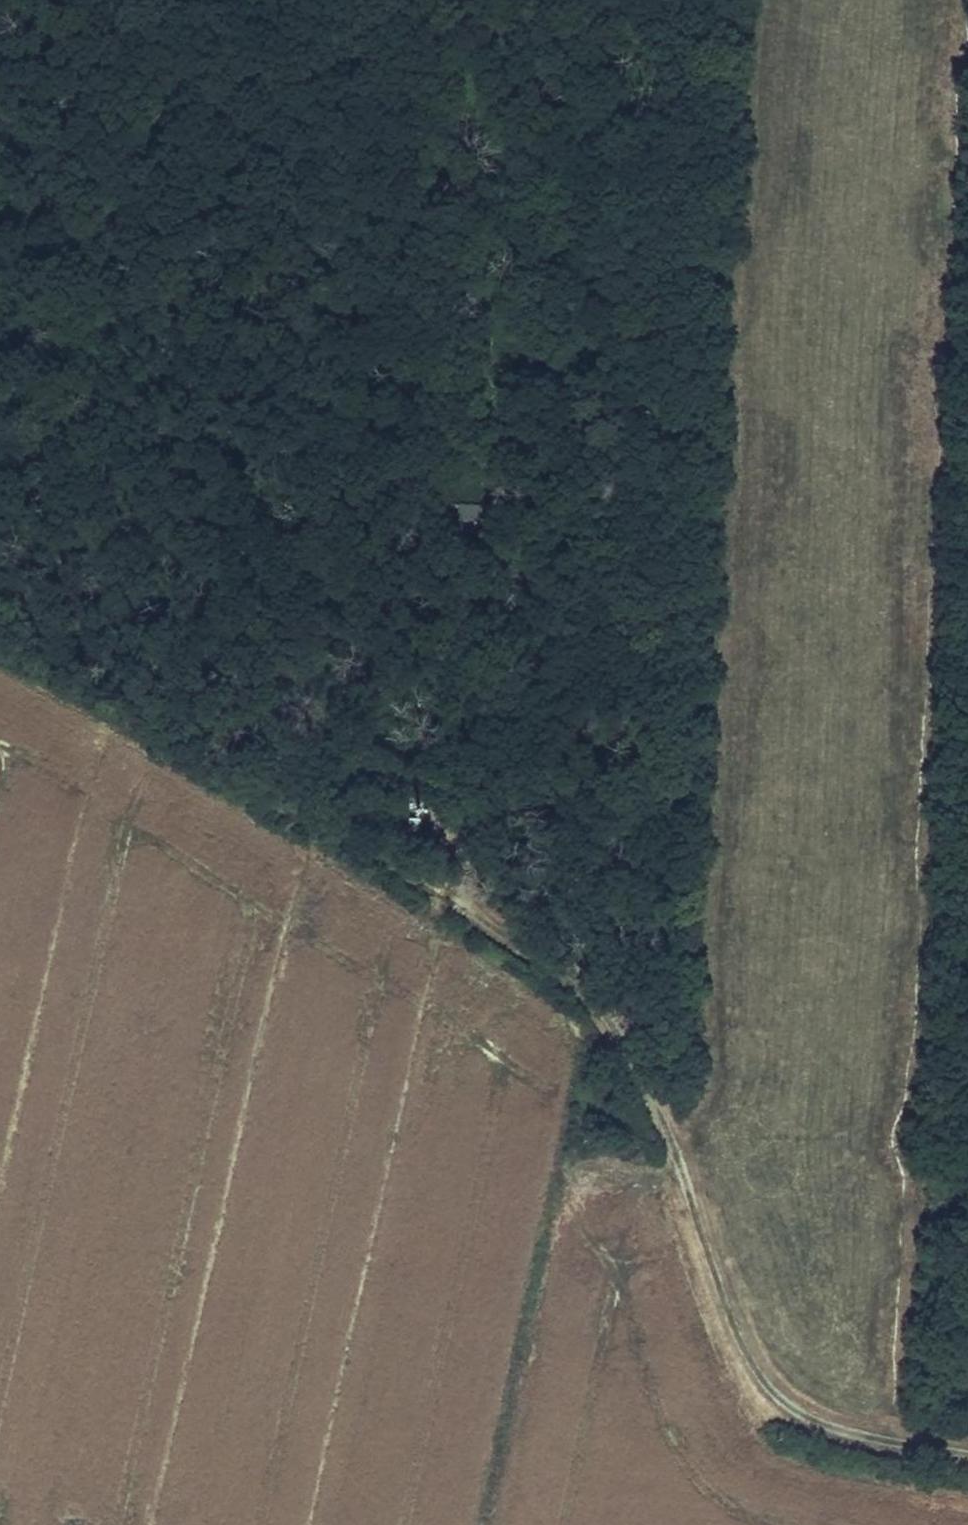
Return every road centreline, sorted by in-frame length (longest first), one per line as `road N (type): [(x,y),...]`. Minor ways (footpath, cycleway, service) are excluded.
road 1 (track): [(967,1456),(813,1418),(768,1393),(741,1354),(658,1103),(620,1035),(558,967),(431,878),(0,633)]

